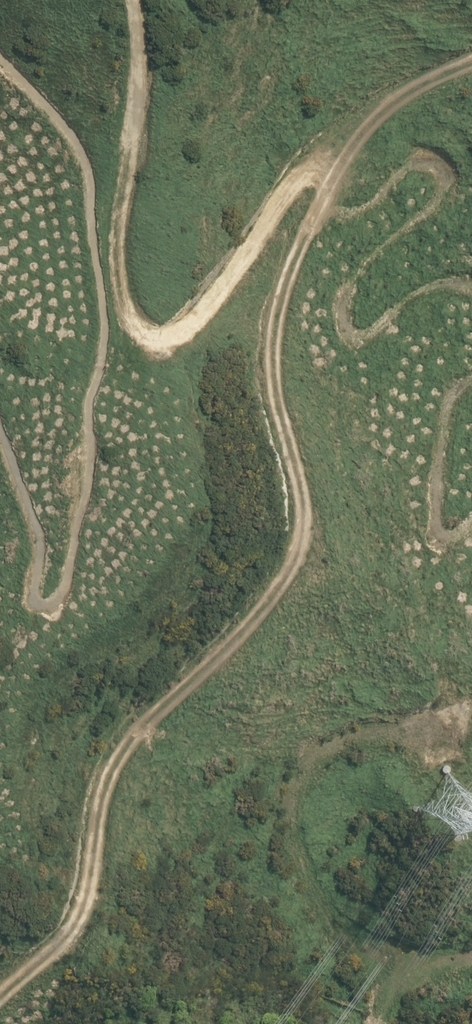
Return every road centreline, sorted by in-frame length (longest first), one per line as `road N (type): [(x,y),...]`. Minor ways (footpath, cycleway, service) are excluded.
road 1 (track): [(471,63),(376,122),(304,233),(284,288),(272,359),(299,477),(302,553),(241,638),(129,746),(98,828),(94,888),(80,925),(0,998)]
road 2 (track): [(135,0),(139,147),(124,206),(122,270),(128,312),(141,334),(186,329),(283,199),(309,176),(345,165)]
road 3 (track): [(381,1023),(364,962),(329,920),(300,863),(295,818),(304,779),(347,742),(445,736)]

